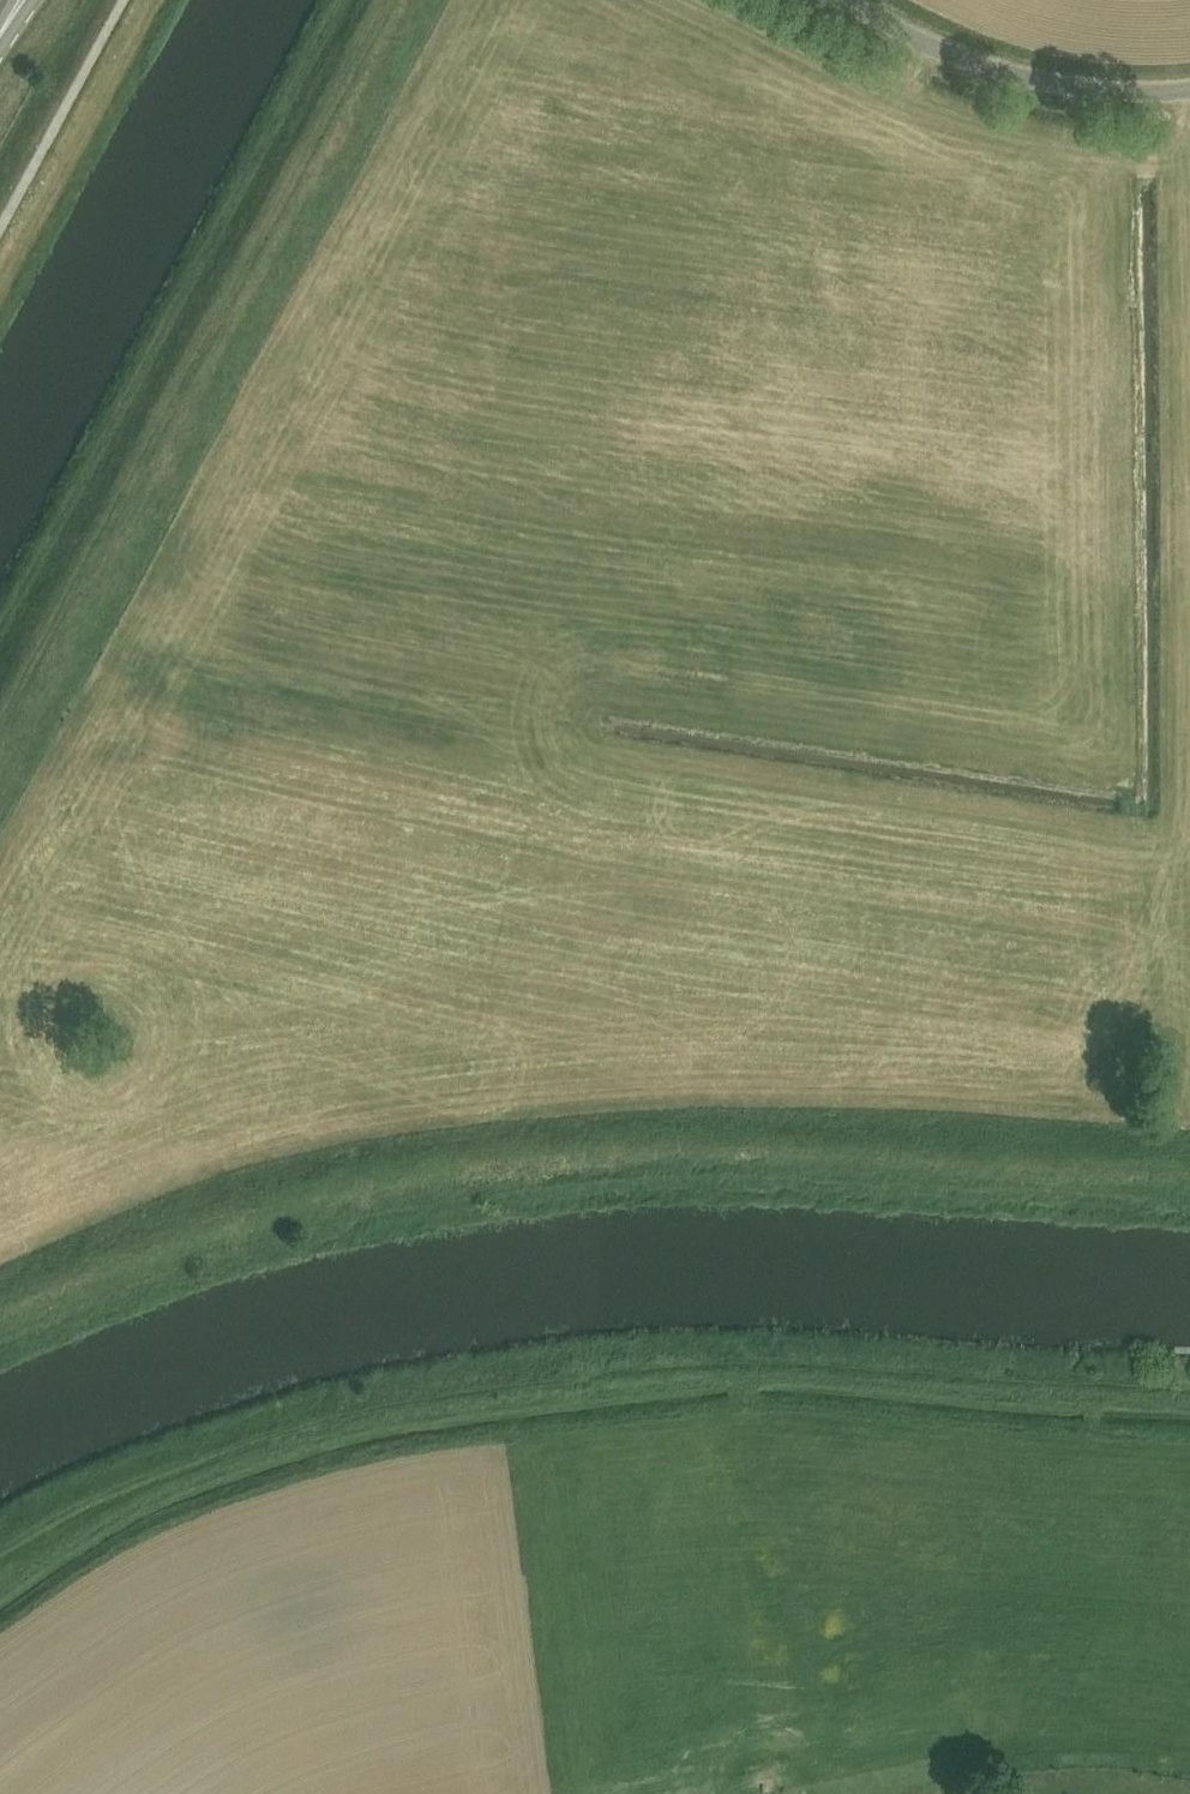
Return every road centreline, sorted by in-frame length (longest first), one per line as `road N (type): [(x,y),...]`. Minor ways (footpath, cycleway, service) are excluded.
road 1 (unclassified): [(834,0),(994,72),(1066,92),(1189,99)]

